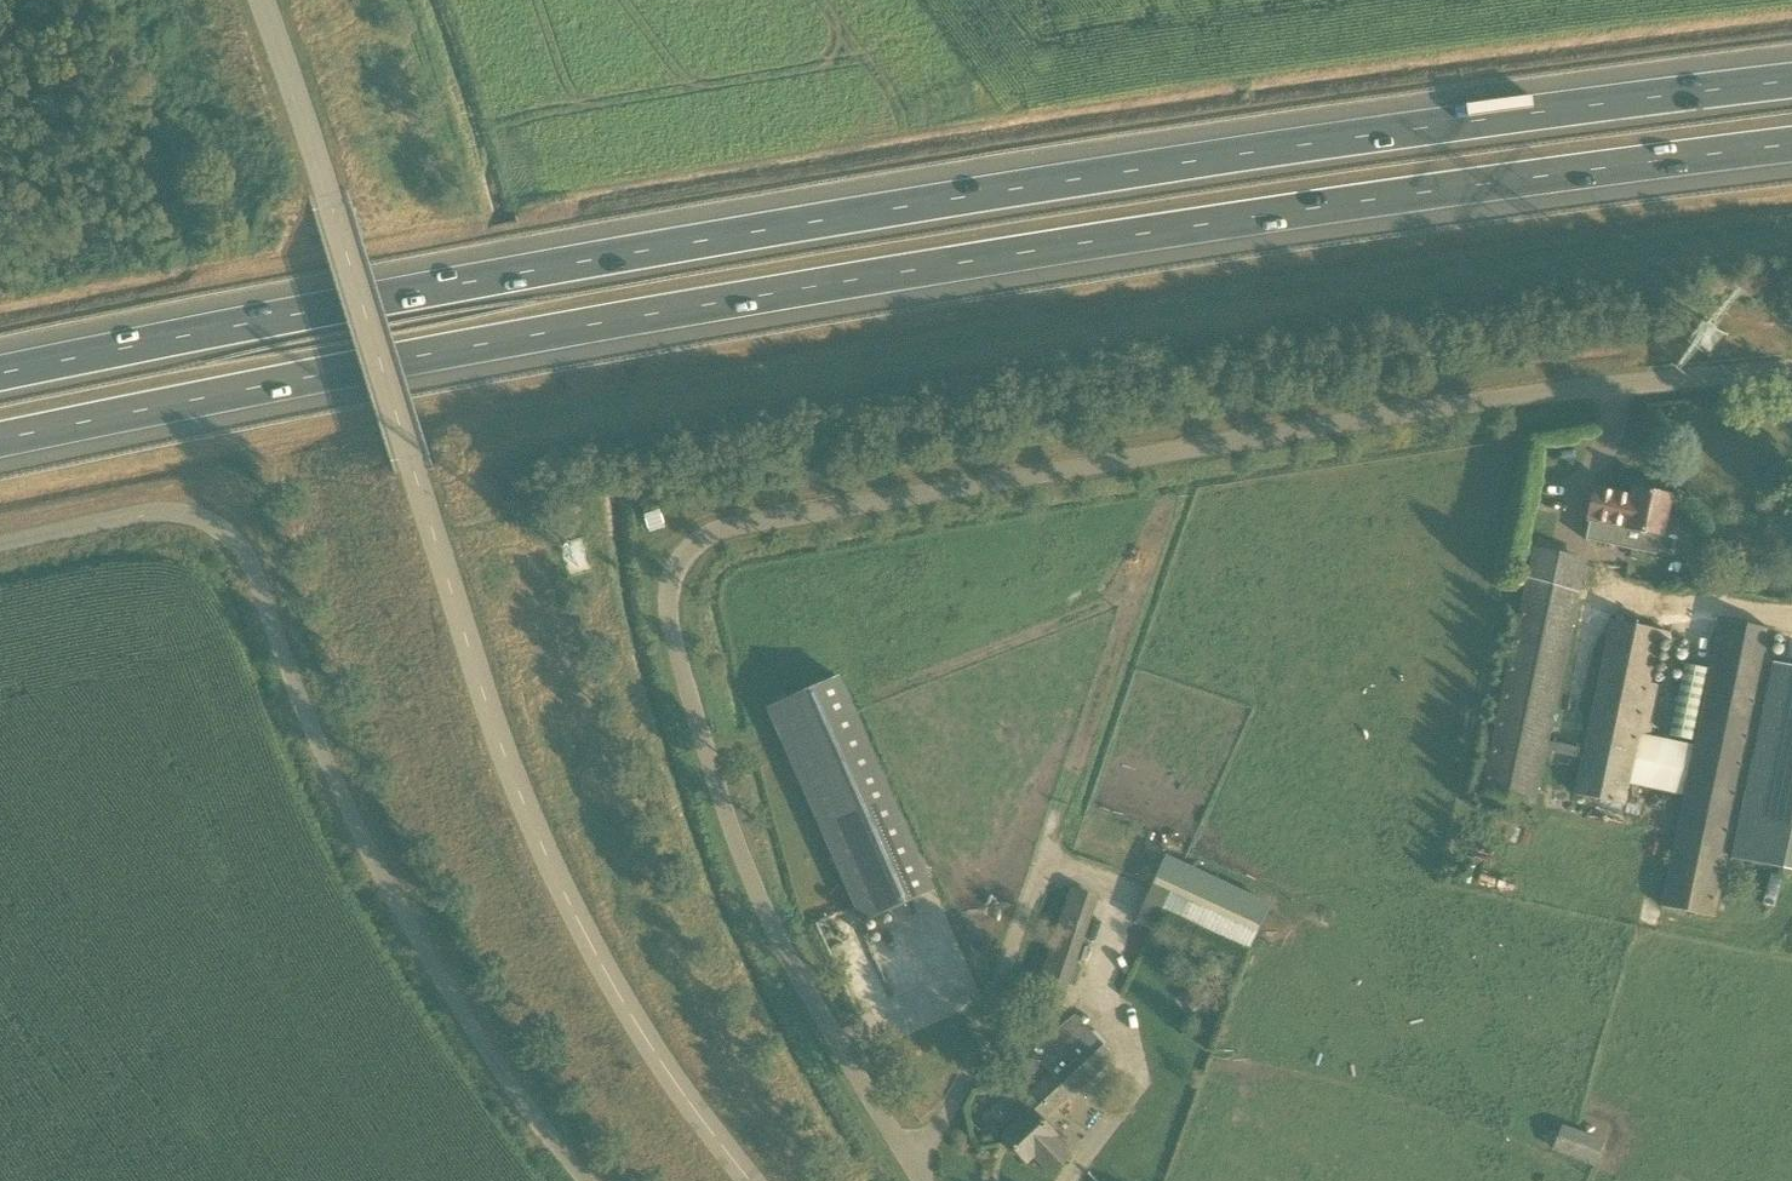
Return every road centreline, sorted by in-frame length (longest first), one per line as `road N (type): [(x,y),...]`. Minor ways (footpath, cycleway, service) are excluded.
road 1 (motorway): [(1791,81),(1166,166),(0,377)]
road 2 (motorway): [(0,442),(646,316),(1168,231),(1791,147)]
road 3 (unclassified): [(920,1180),(800,980),(743,861),(668,621),(674,568),(697,539),(1370,417),(1791,367)]
road 4 (unclassified): [(748,1180),(670,1082),(544,861),(489,718),(332,206),(259,0)]
road 5 (unclassified): [(583,1180),(384,882),(337,791),(251,564),(225,529),(187,512),(148,511),(0,548)]

